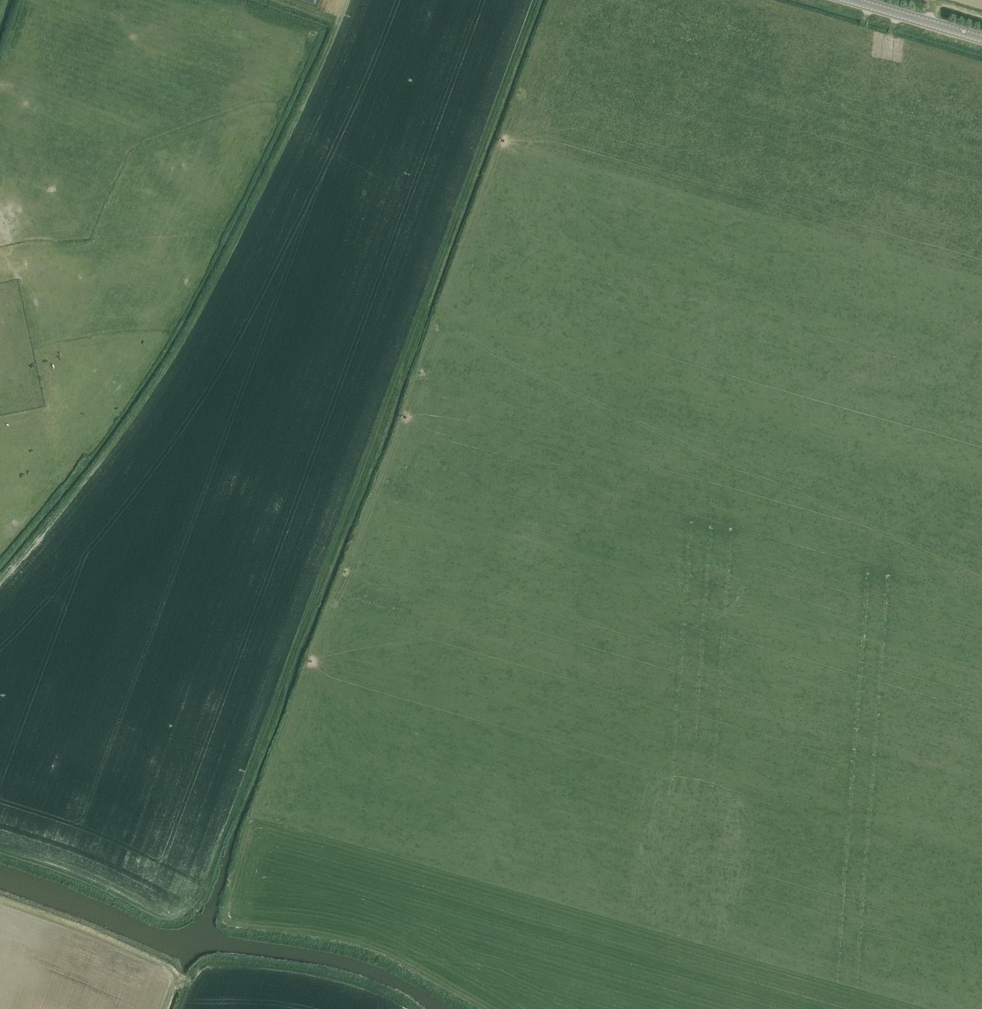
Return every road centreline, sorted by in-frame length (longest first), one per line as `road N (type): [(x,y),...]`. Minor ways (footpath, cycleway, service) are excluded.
road 1 (secondary): [(981,38),(851,0)]

